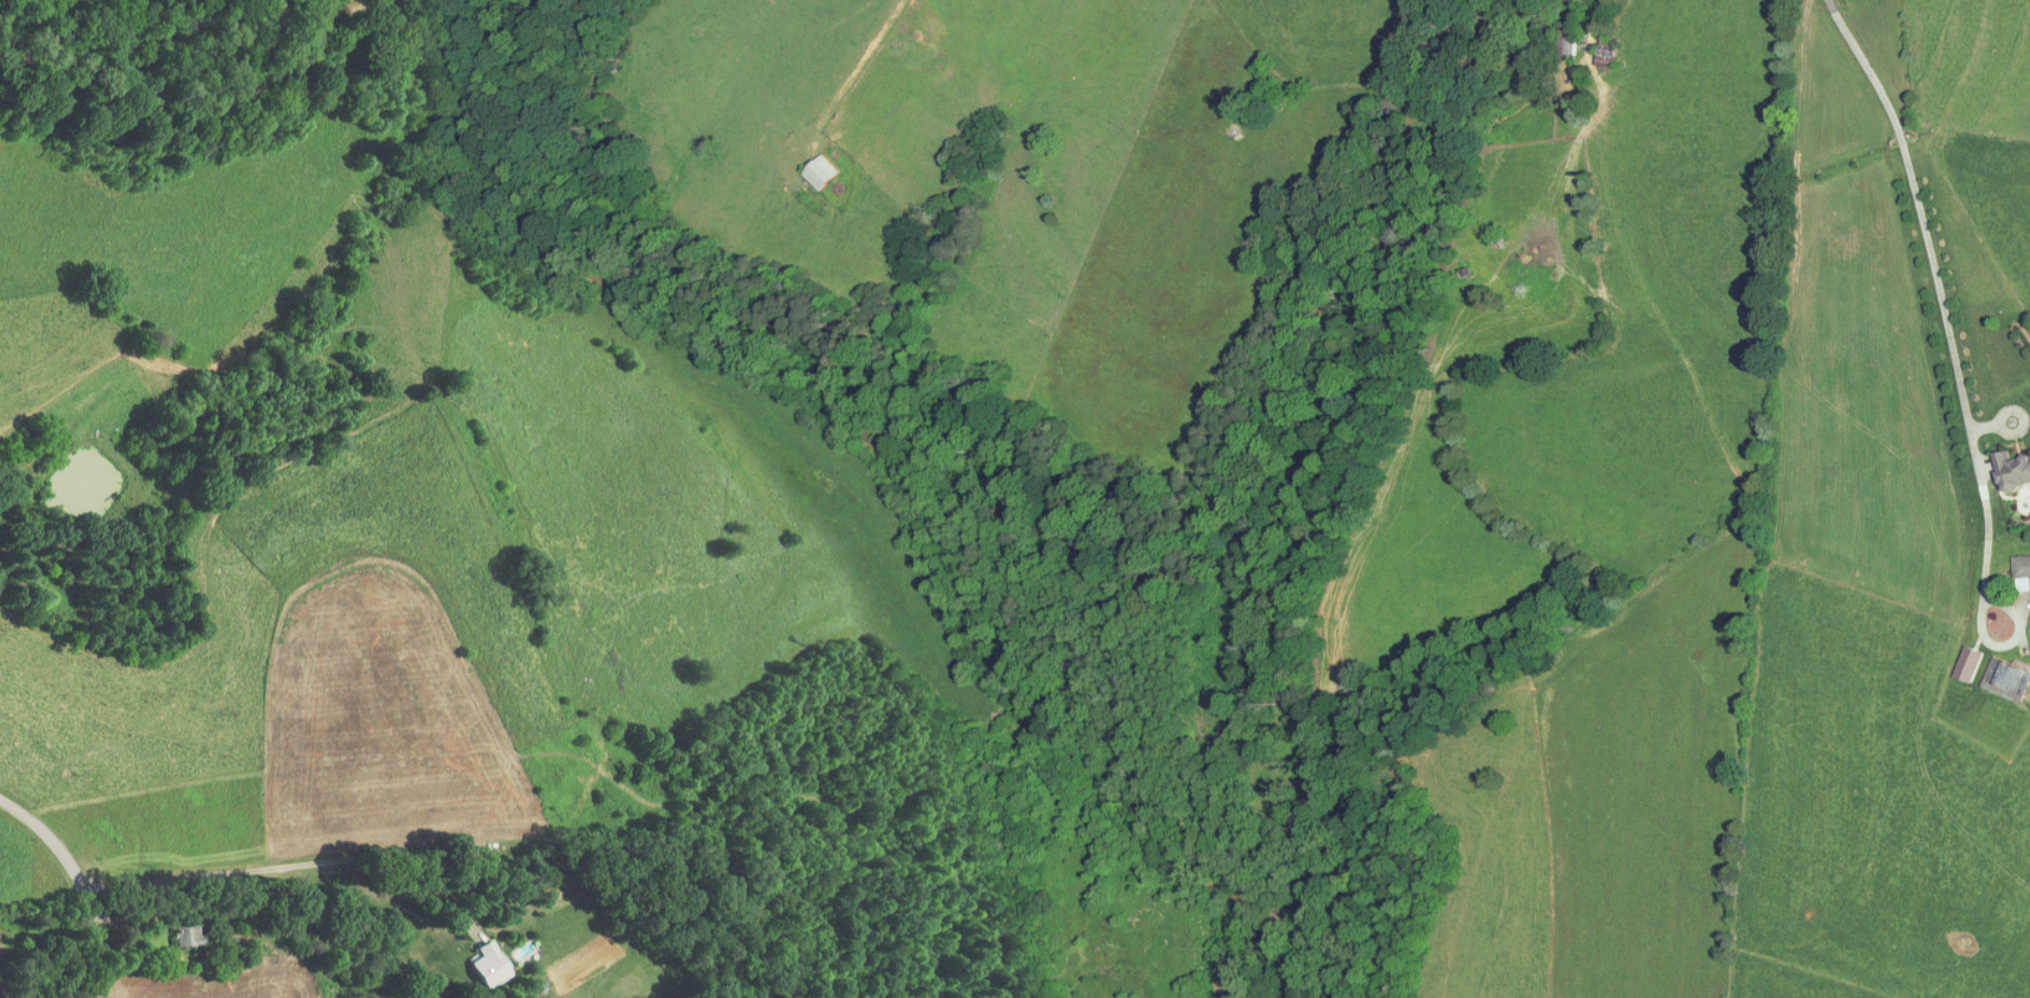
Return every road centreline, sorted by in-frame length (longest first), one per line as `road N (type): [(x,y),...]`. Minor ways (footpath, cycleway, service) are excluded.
road 1 (residential): [(1982,601),(1989,516),(1924,221),(1888,103),(1829,0)]
road 2 (residential): [(574,841),(474,844),(85,890),(40,832),(0,802)]

